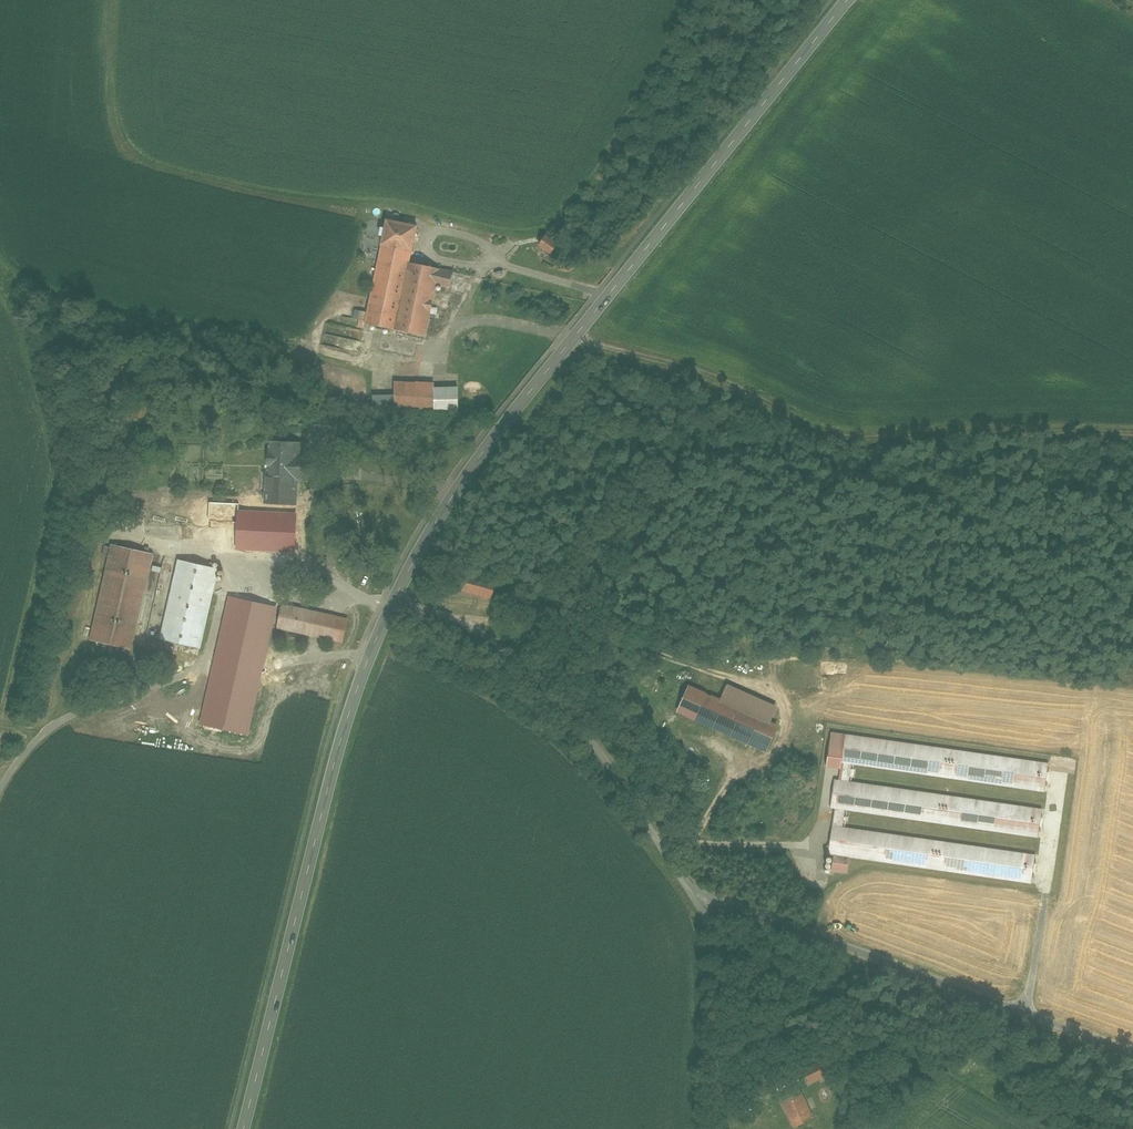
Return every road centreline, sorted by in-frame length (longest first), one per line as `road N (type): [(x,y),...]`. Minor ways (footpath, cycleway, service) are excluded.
road 1 (tertiary): [(845,0),(499,430),(411,564),(368,655),(333,761),(242,1128)]
road 2 (track): [(392,601),(459,622),(515,662),(585,736),(706,916),(724,966),(727,1128)]
road 3 (track): [(683,882),(1132,1054)]

